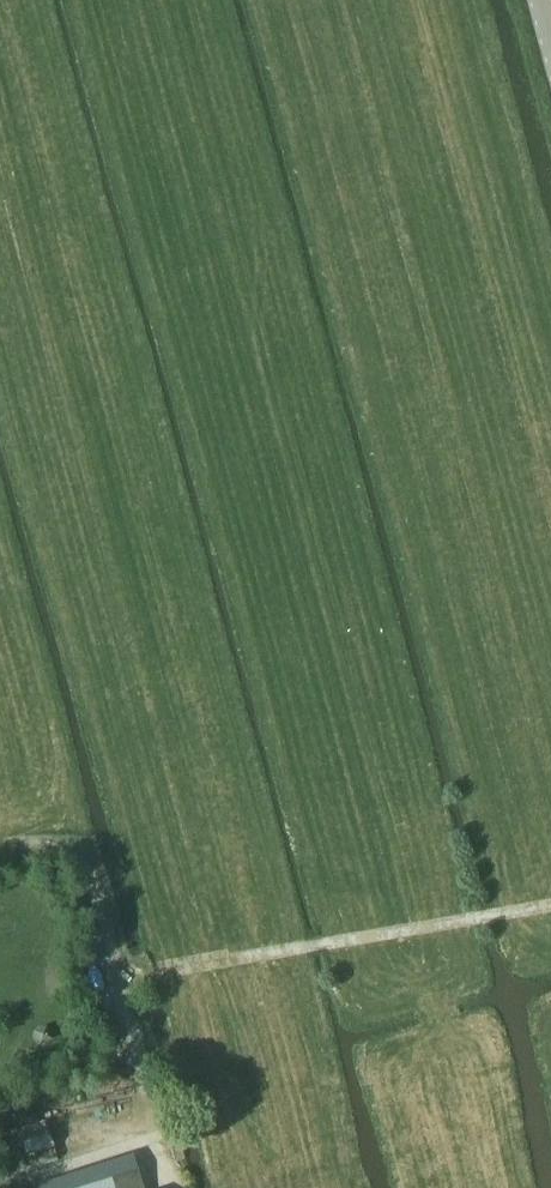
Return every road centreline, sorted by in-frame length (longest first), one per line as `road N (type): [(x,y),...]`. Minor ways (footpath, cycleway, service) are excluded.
road 1 (track): [(0,849),(59,848),(79,862),(110,957),(118,970),(137,976),(550,904)]

